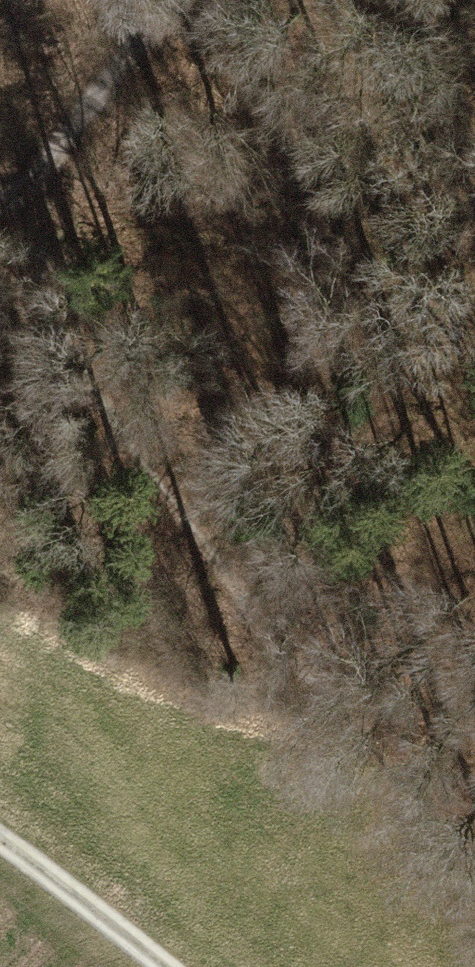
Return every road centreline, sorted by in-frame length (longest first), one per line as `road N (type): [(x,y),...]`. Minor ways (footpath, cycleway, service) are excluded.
road 1 (track): [(474,831),(152,481),(43,309),(49,145)]
road 2 (track): [(0,841),(164,966)]
road 3 (track): [(49,145),(188,0)]

